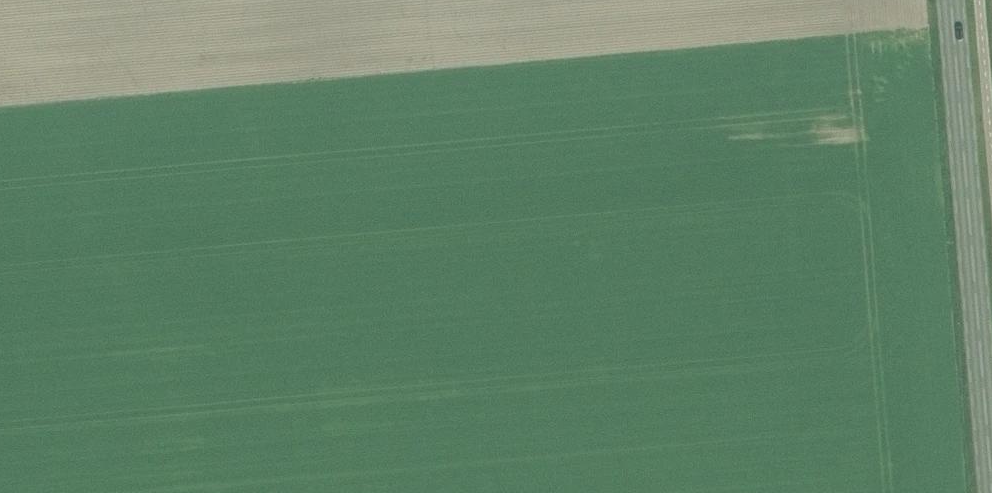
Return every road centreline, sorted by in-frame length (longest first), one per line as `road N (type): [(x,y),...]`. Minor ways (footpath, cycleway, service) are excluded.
road 1 (secondary): [(991,429),(956,0)]

